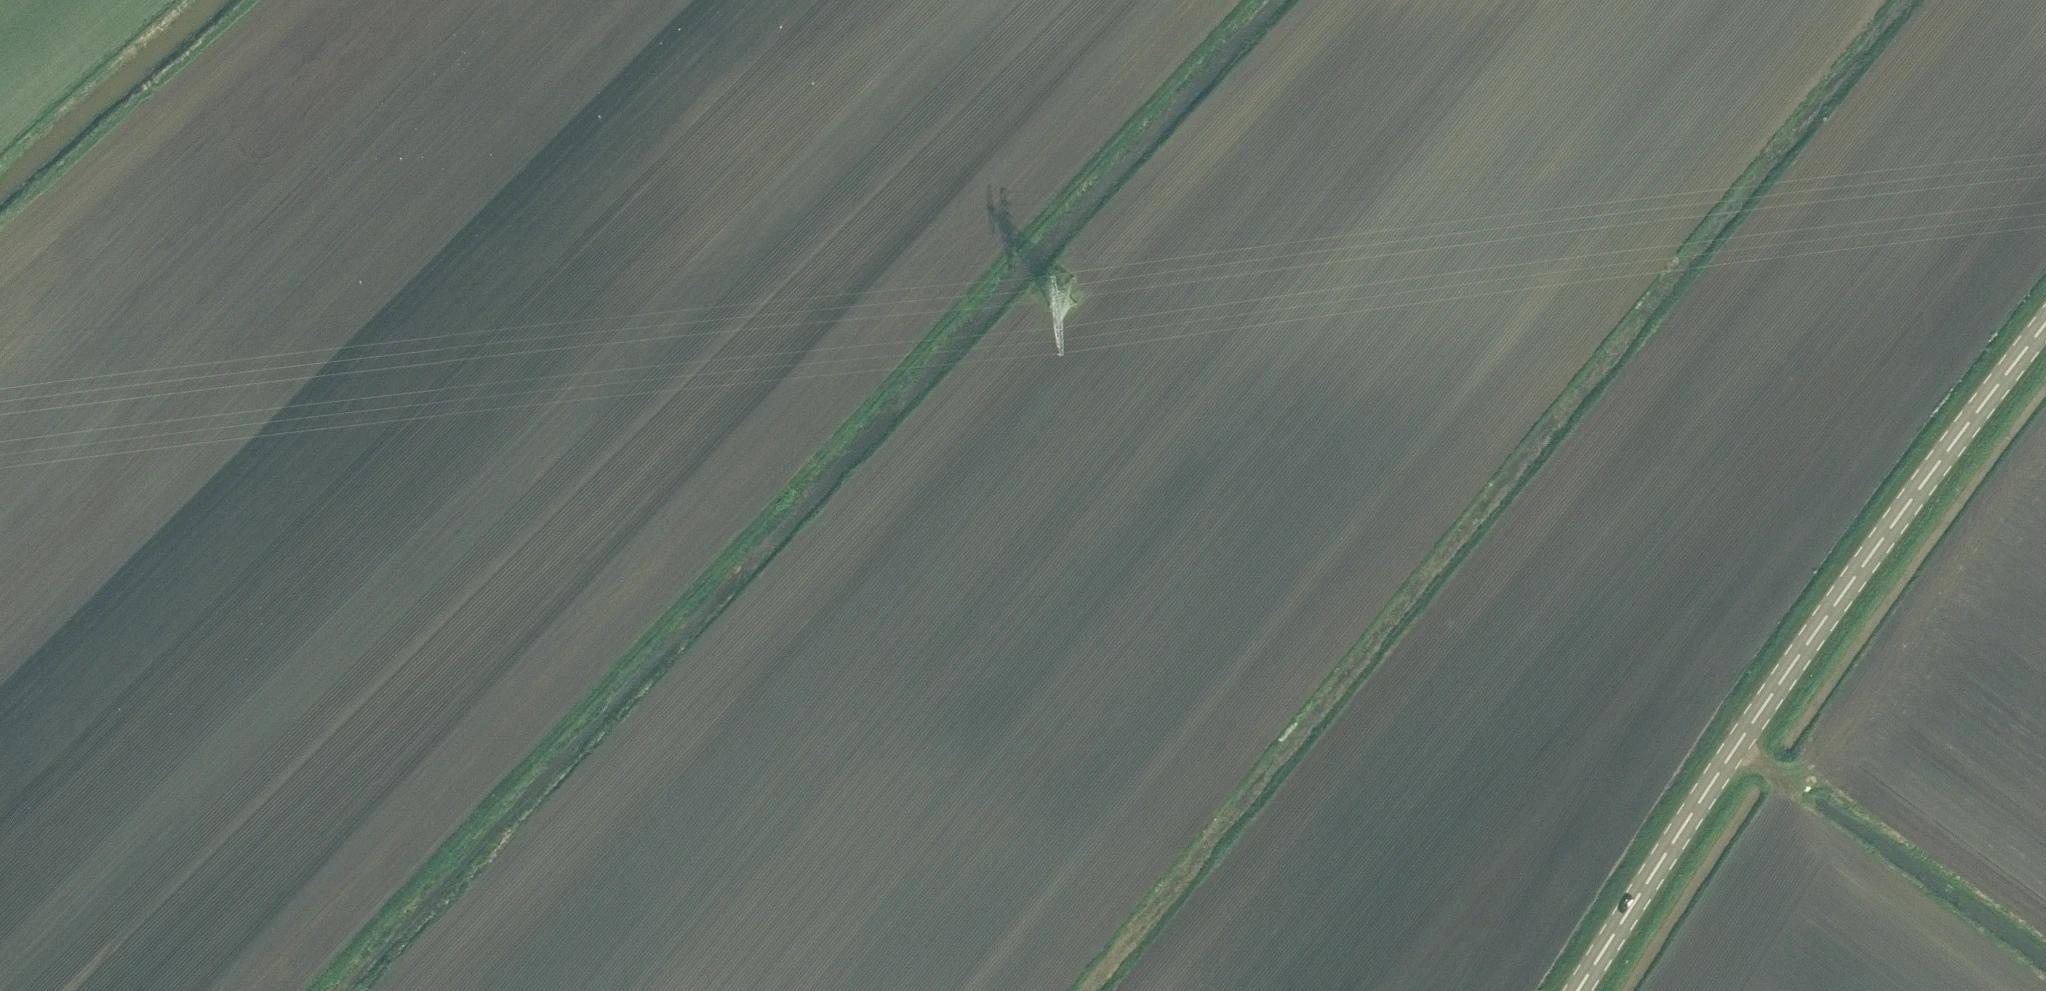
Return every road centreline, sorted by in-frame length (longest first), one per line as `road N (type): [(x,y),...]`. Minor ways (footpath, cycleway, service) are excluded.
road 1 (secondary): [(1578,990),(1865,563),(2045,326)]

